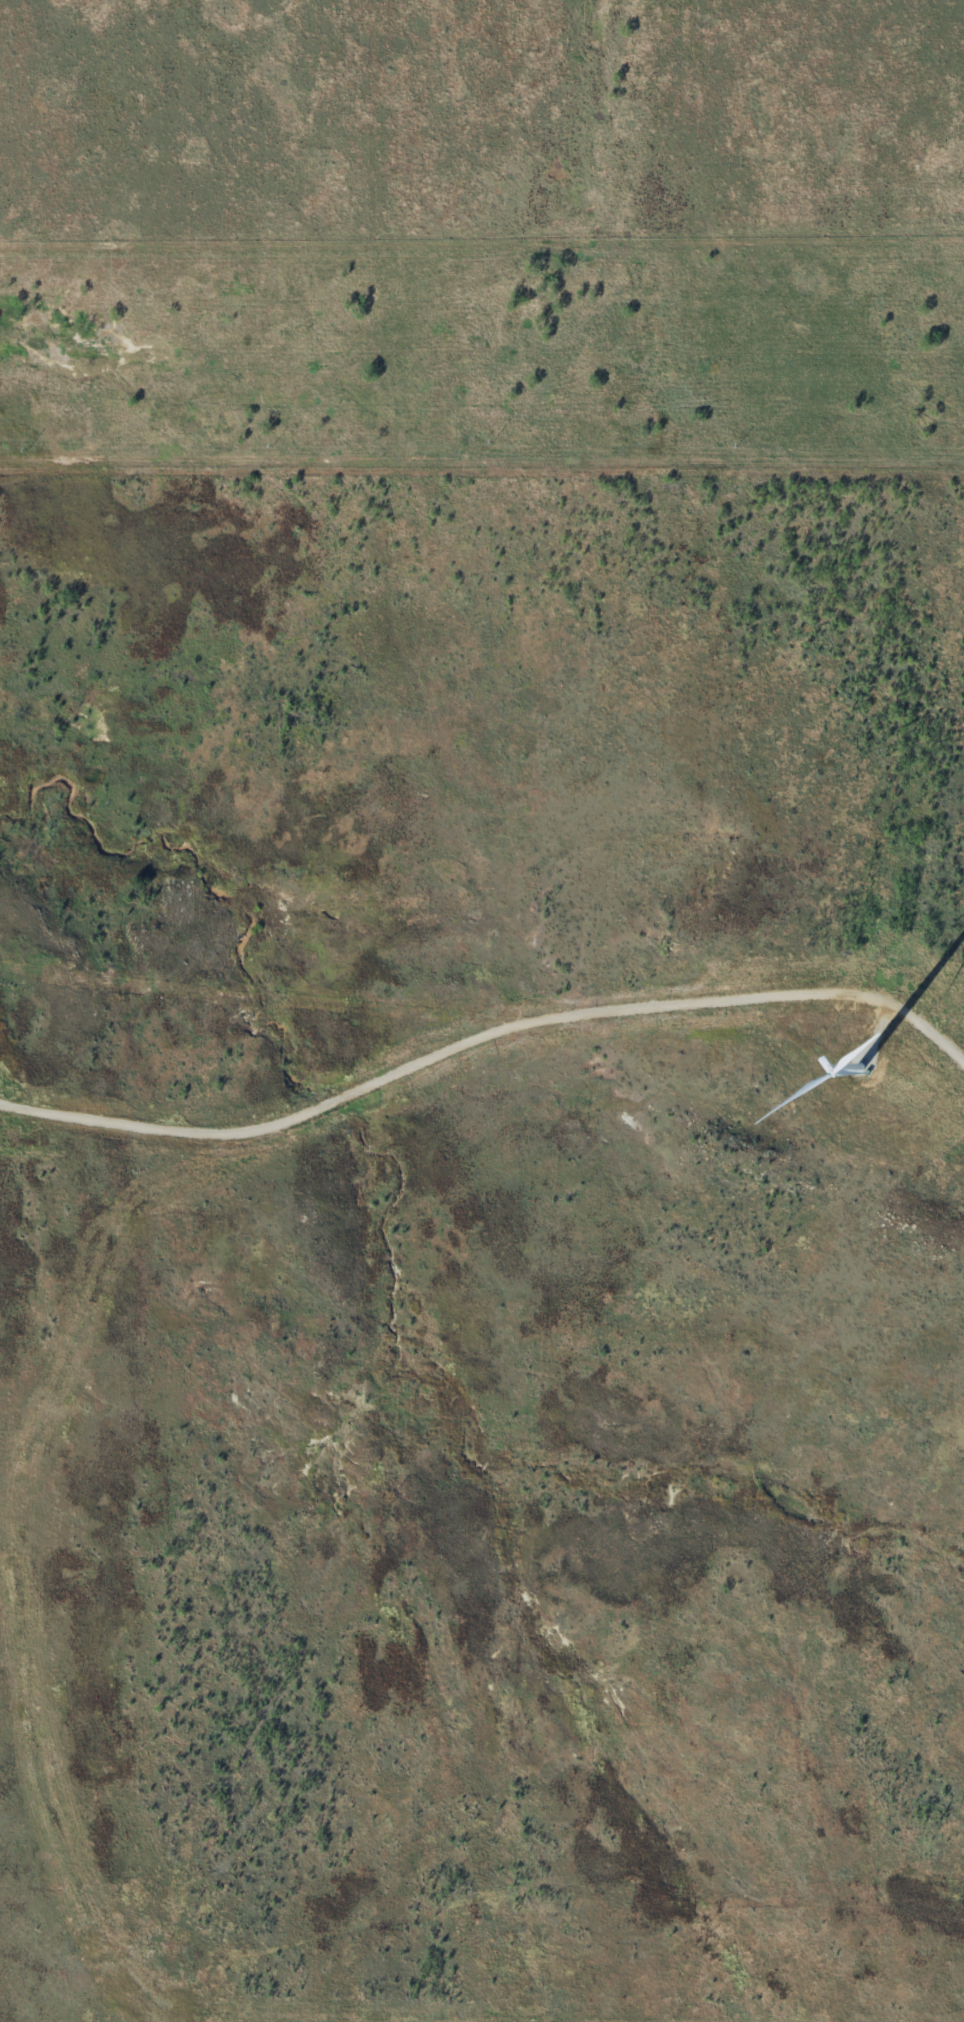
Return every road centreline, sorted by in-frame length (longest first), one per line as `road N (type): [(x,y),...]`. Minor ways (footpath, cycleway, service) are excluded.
road 1 (track): [(963,1944),(471,1910),(217,1951),(145,1931)]

